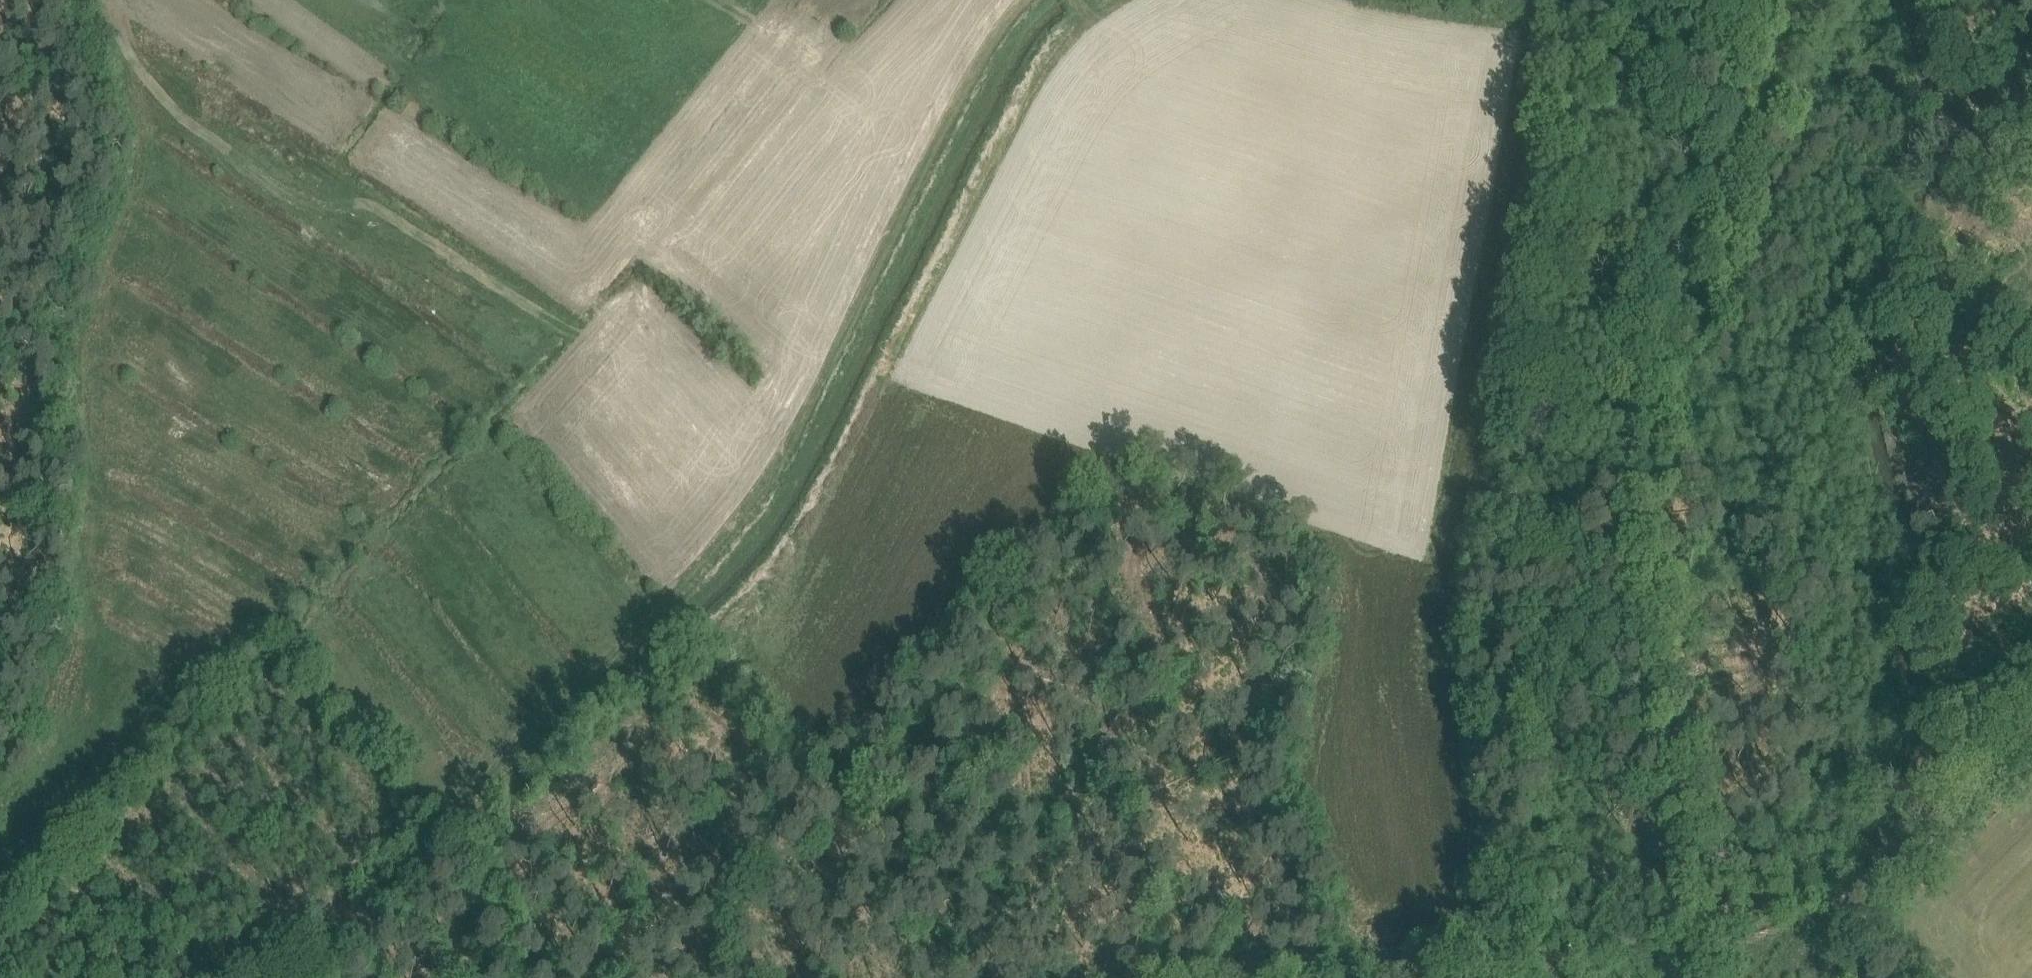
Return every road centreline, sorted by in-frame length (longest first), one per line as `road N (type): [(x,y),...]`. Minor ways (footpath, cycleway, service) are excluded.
road 1 (track): [(1869,888),(1380,977)]
road 2 (track): [(2031,737),(1899,870),(1869,888)]

